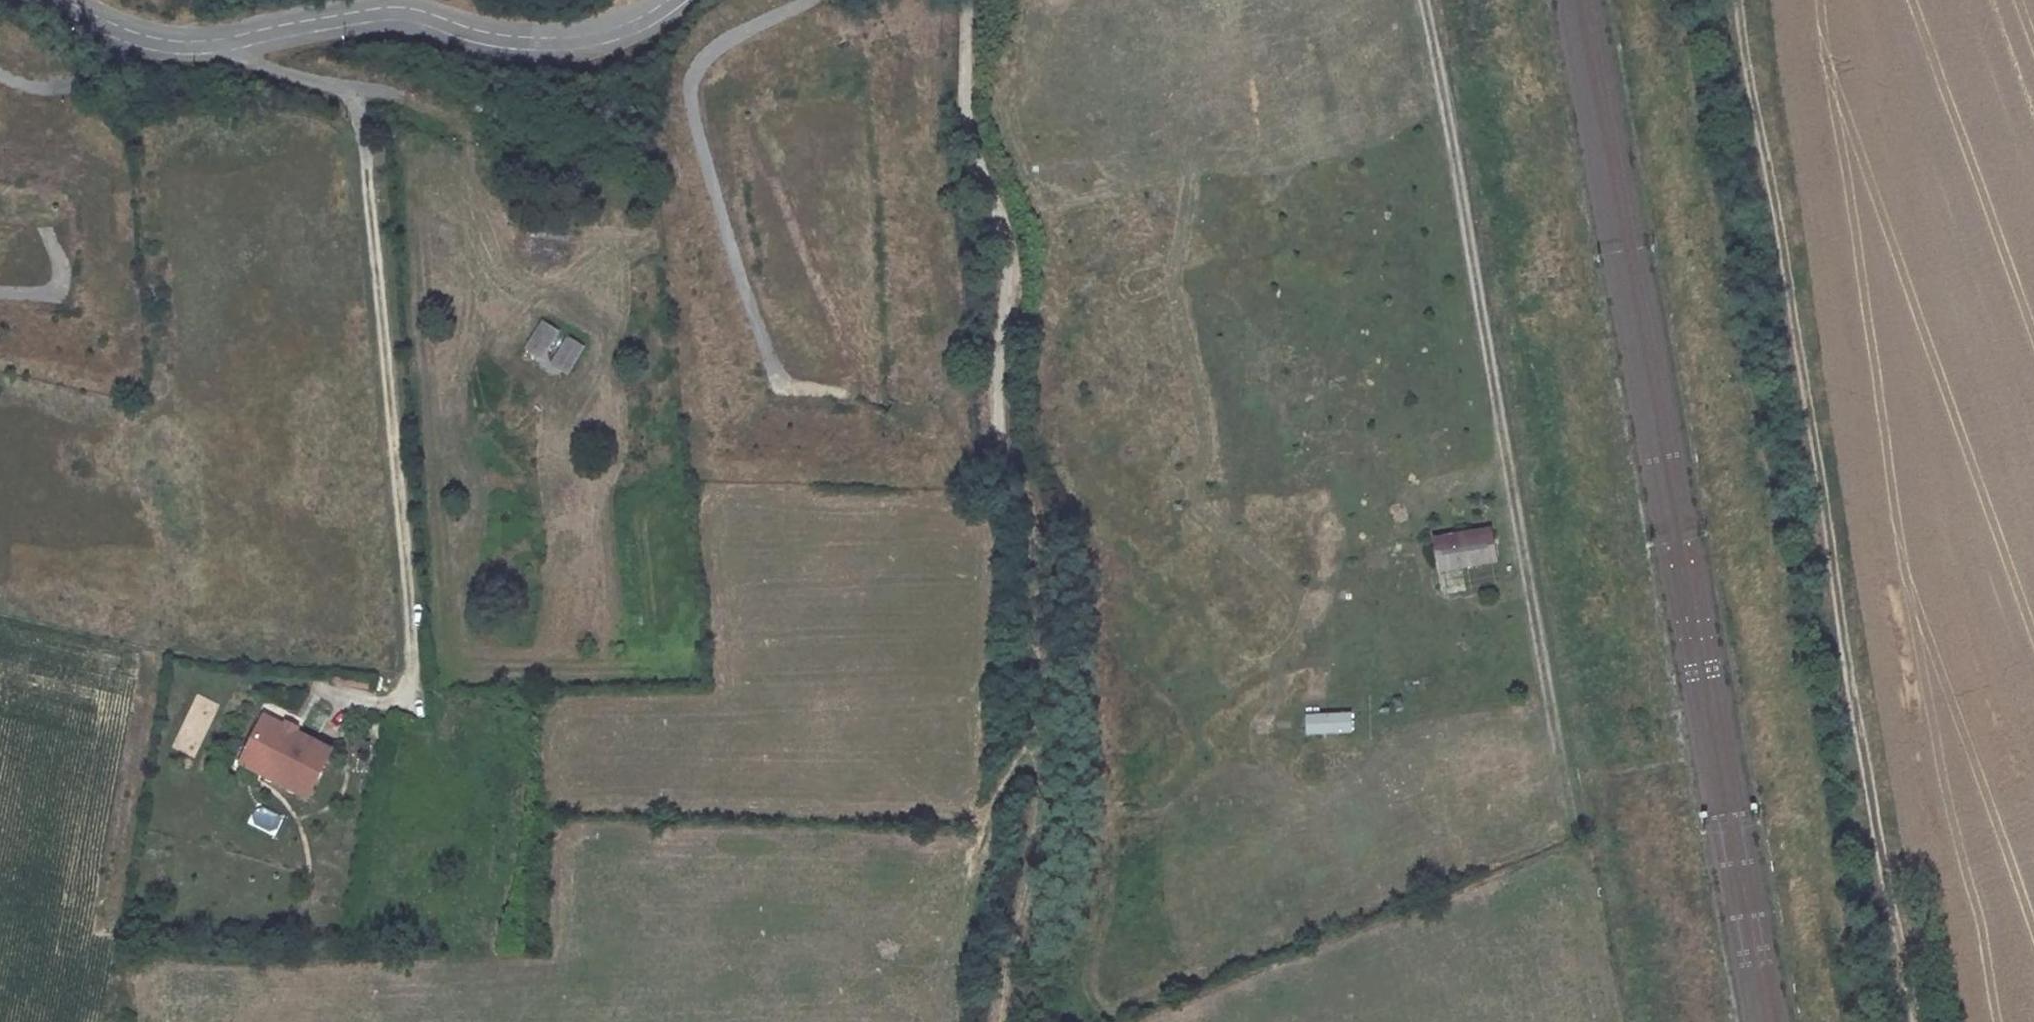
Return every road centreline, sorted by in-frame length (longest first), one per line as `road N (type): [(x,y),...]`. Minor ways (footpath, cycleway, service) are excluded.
road 1 (track): [(1006,1021),(1013,965),(1008,480),(1015,380)]
road 2 (residential): [(71,0),(139,31),(207,42),(410,4),(517,37),(592,32),(668,0)]
road 3 (track): [(986,0),(981,100),(1025,284),(1015,380)]

